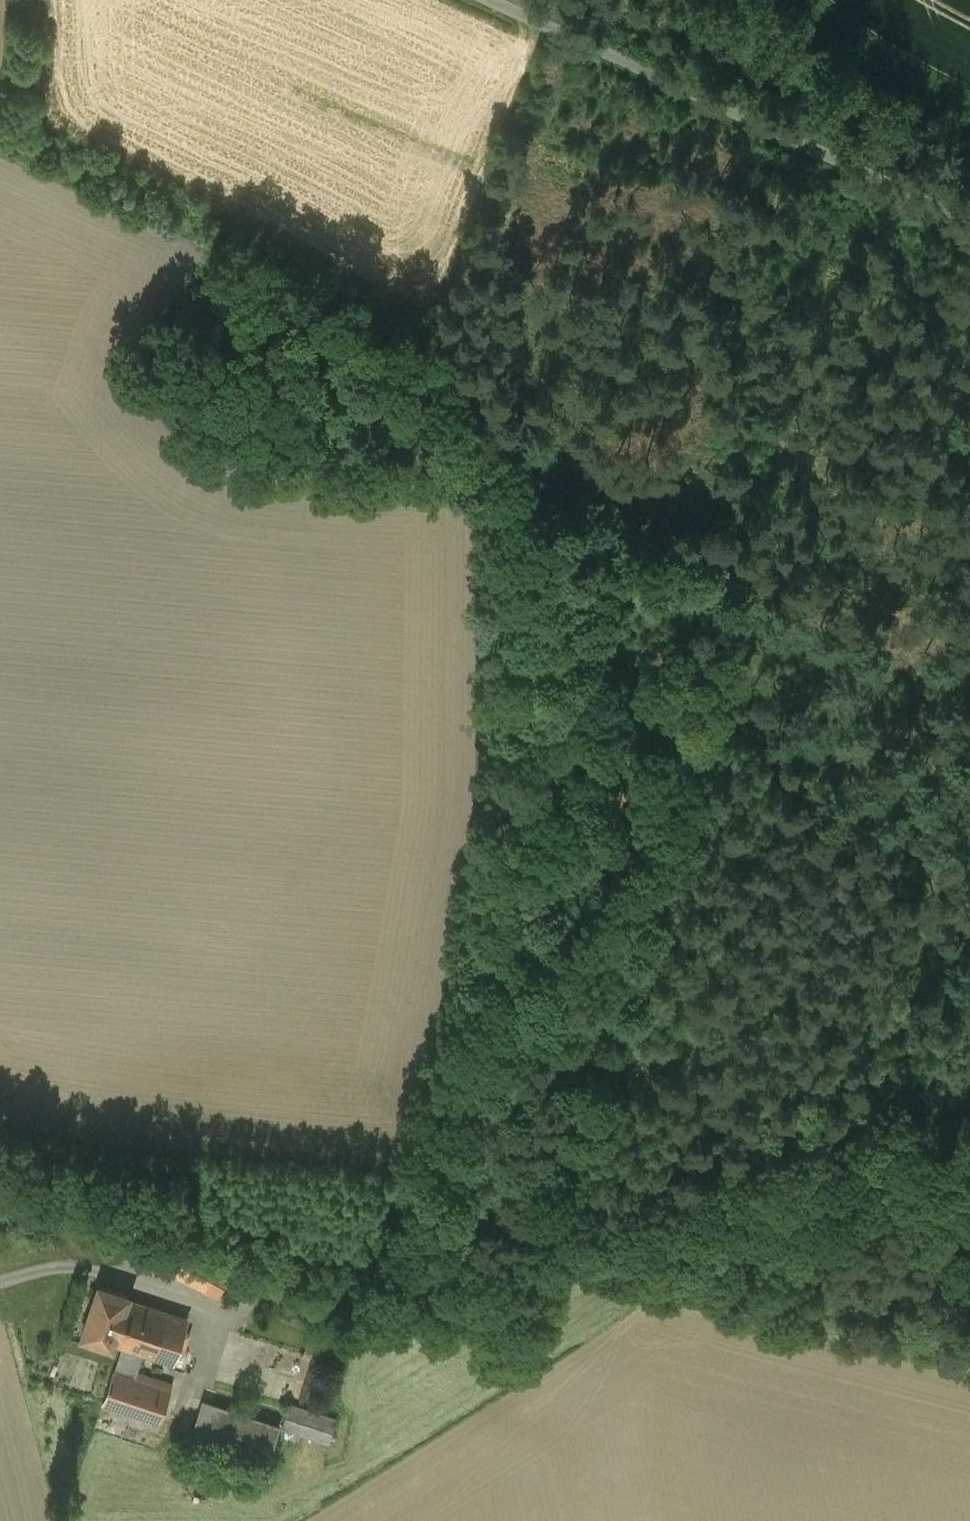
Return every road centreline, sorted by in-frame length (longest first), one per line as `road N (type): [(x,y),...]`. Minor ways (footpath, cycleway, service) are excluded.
road 1 (unclassified): [(495,0),(969,230)]

